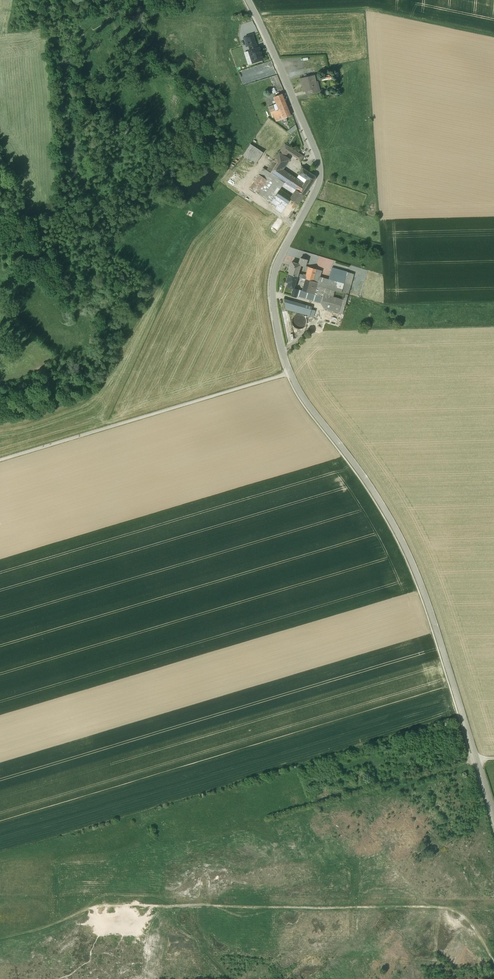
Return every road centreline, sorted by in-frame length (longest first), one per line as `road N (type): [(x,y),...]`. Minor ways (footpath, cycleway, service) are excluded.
road 1 (tertiary): [(493,815),(418,576),(387,512),(308,405),(284,356),(274,275),(321,170),(248,0)]
road 2 (track): [(0,940),(111,896),(152,896),(174,906),(434,907),(466,918),(493,961)]
road 3 (track): [(0,460),(290,372)]
road 4 (track): [(255,13),(369,10),(493,36)]

